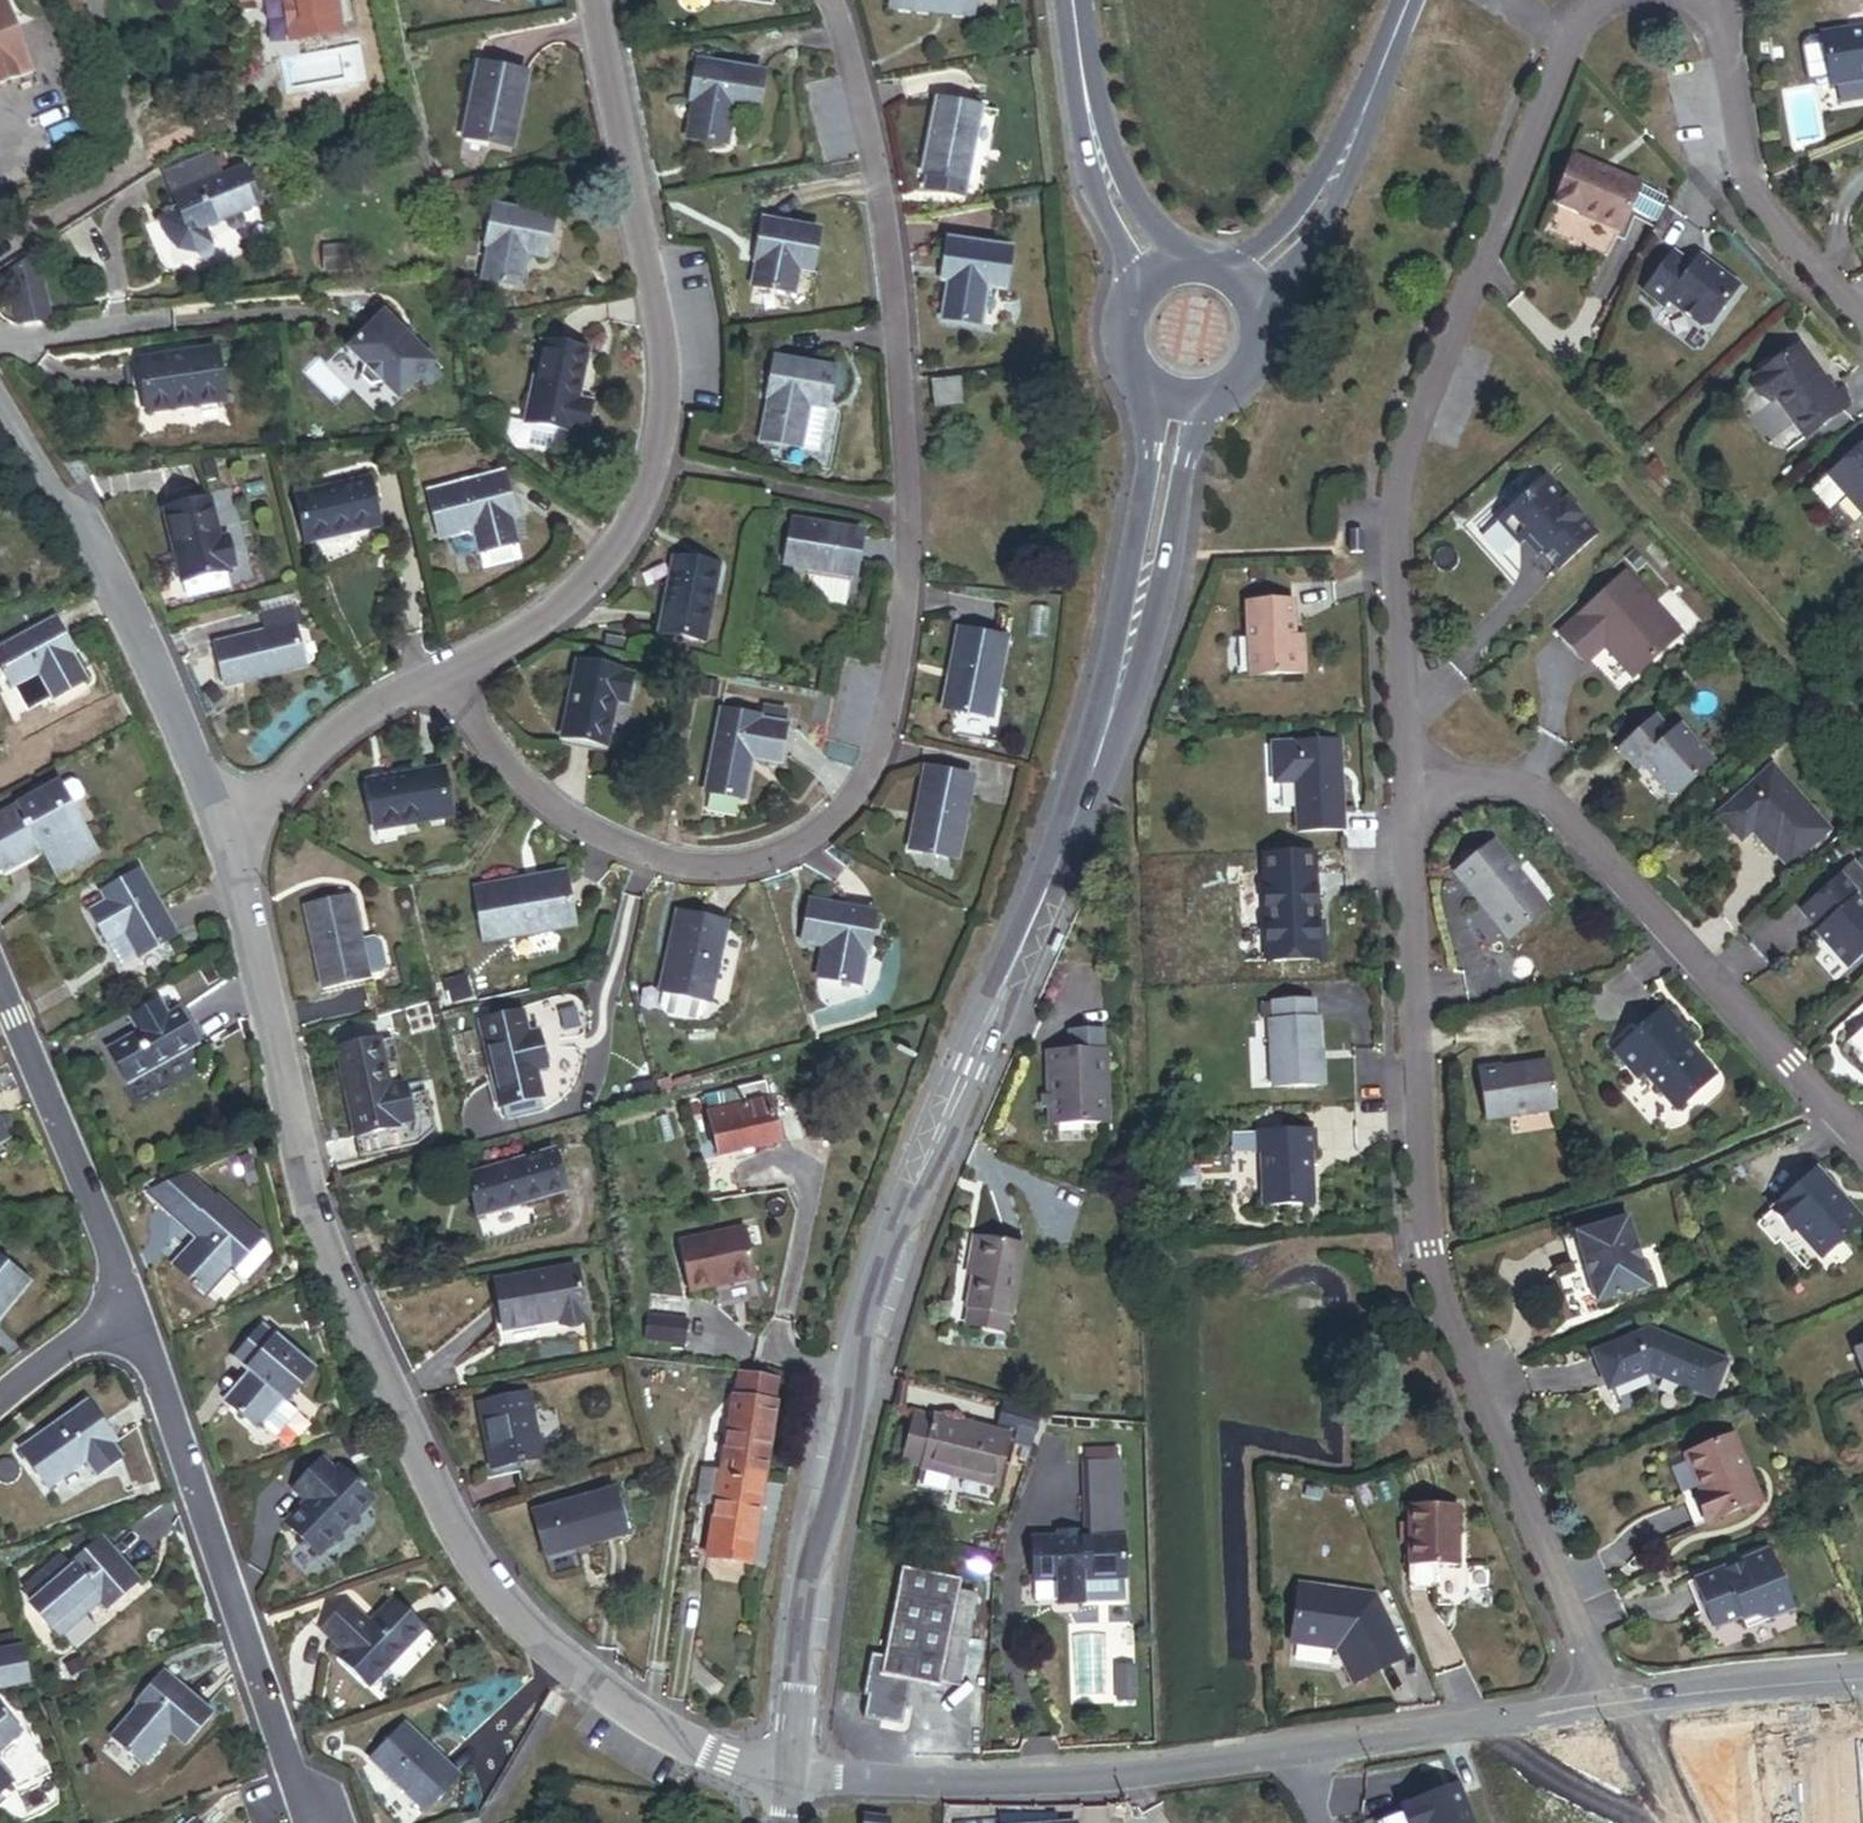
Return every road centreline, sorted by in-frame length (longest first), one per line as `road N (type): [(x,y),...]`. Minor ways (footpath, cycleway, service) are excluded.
road 1 (residential): [(843,0),(893,218),(912,515),(910,626),(890,736),(864,787),(829,826),(769,861),(720,868),(643,854),(582,826),(506,762),(449,670)]
road 2 (tertiary): [(790,1775),(805,1598),(870,1310),(896,1229),(1055,868),(1104,738),(1134,625)]
road 3 (residential): [(229,833),(260,926),(308,1177),(357,1319),(452,1529),(509,1610),(574,1667),(674,1736),(790,1775)]
road 4 (residential): [(1390,774),(1421,1257),(1454,1355),(1609,1710)]
road 5 (residential): [(1637,0),(1567,24),(1397,406),(1374,549),(1390,774)]
road 6 (residential): [(449,670),(575,590),(618,547),(658,465),(668,418),(667,336),(602,0)]
road 7 (residential): [(1390,774),(1464,772),(1527,793),(1862,1146)]
road 8 (residential): [(130,1318),(307,1822)]
road 9 (residential): [(790,1775),(1077,1781),(1295,1754)]
road 10 (residential): [(60,488),(152,659),(229,833)]
road 11 (residential): [(1862,321),(1750,196),(1717,0)]
road 12 (residential): [(0,982),(130,1318)]
road 13 (residential): [(1295,1754),(1609,1710)]
road 14 (tertiary): [(1154,269),(1096,155),(1066,0)]
road 15 (residential): [(229,833),(358,721),(449,670)]
road 16 (residential): [(1609,1710),(1862,1678)]
road 17 (tertiary): [(1134,625),(1169,528),(1181,458),(1214,398)]
road 18 (tertiary): [(1143,385),(1151,449),(1134,625)]
road 19 (tertiary): [(1262,329),(1310,242),(1349,146)]
road 20 (tertiary): [(1349,146),(1272,236),(1215,265)]
road 21 (tertiary): [(1349,146),(1408,0)]
road 22 (residential): [(130,1318),(71,1345),(0,1399)]
road 23 (tertiary): [(1154,269),(1127,297),(1119,334),(1143,385)]

